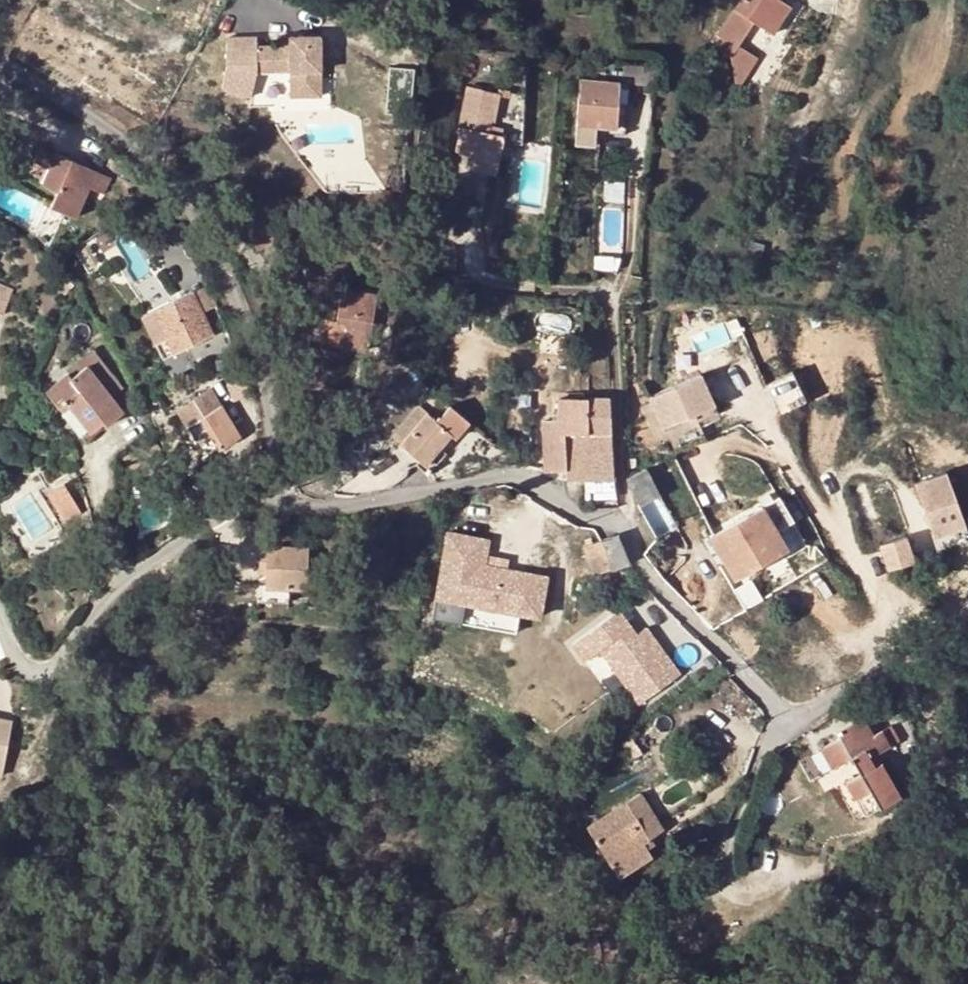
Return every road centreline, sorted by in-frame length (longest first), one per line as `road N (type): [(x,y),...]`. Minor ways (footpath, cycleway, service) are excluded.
road 1 (residential): [(275,477),(294,502),(327,509),(502,473),(531,477),(580,514),(625,521),(644,572),(778,721)]
road 2 (residential): [(0,59),(149,155),(191,214),(270,402),(275,477)]
road 3 (residential): [(275,477),(133,576),(37,678),(20,684),(0,618)]

